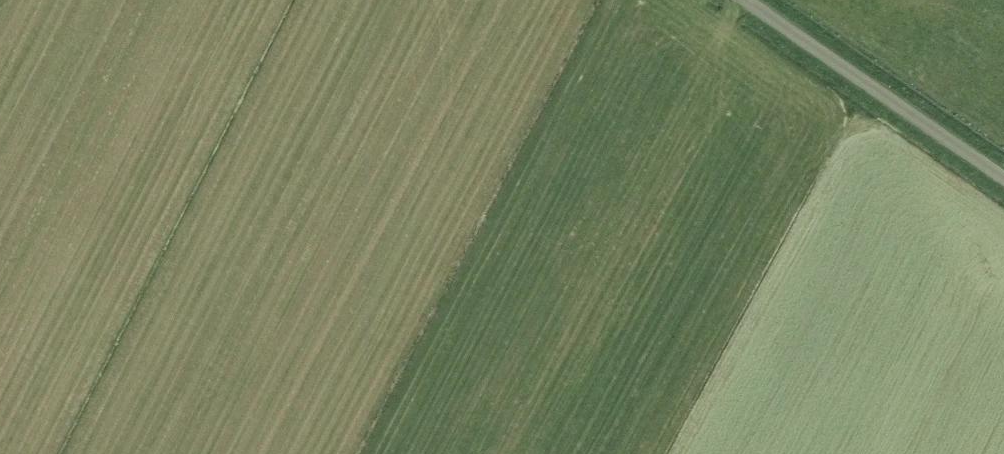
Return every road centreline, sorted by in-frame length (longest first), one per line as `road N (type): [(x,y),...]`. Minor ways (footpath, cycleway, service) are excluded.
road 1 (unclassified): [(1003,179),(739,0)]

